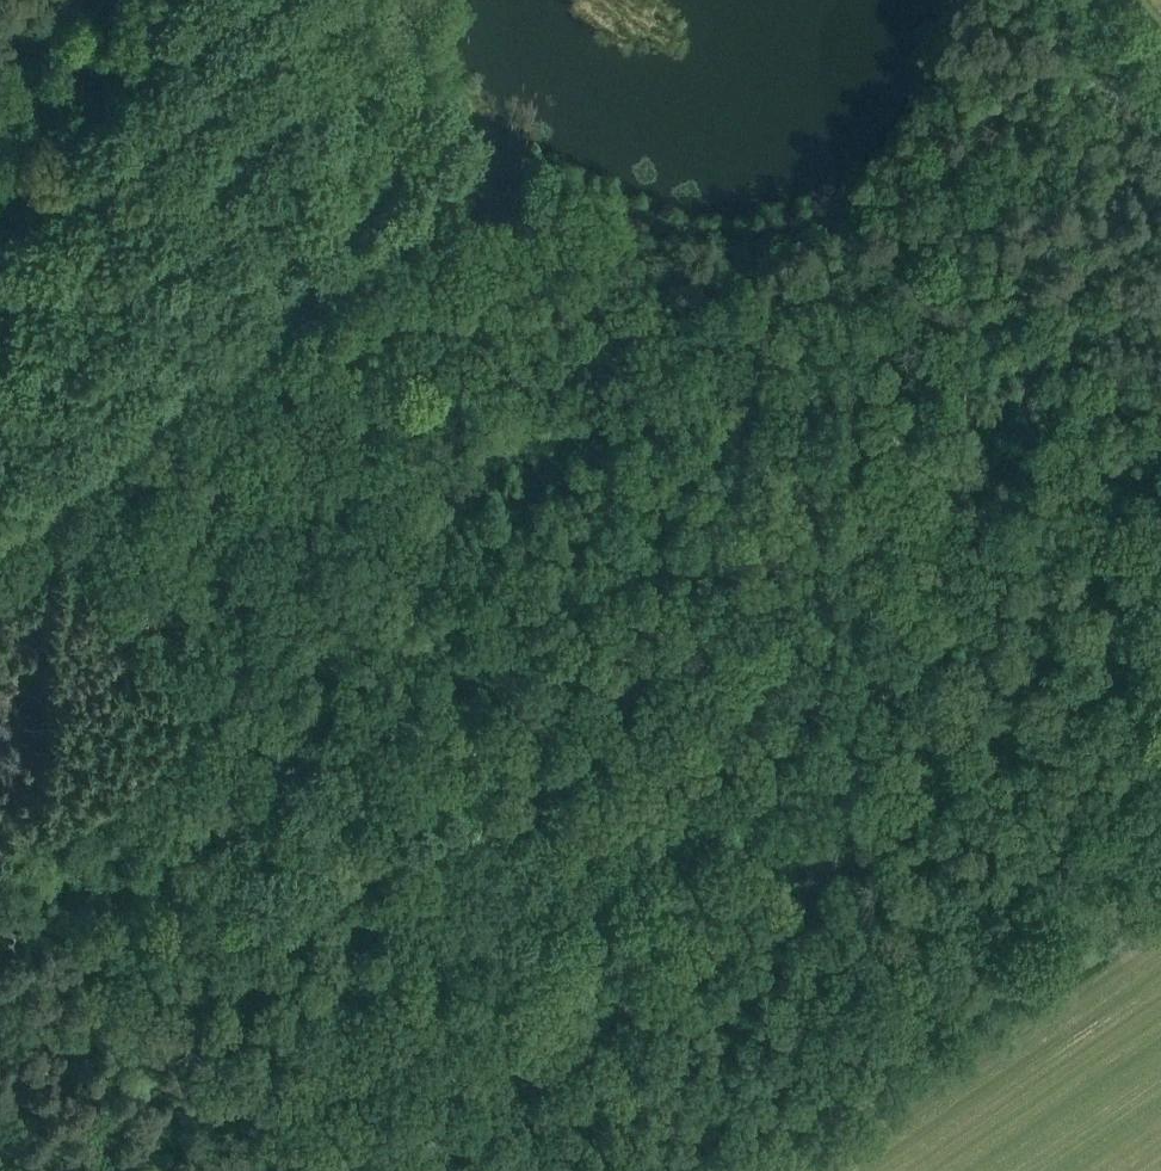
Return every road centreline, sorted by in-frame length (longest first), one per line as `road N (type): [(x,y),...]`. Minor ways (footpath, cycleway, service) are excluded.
road 1 (primary): [(0,177),(107,0)]

